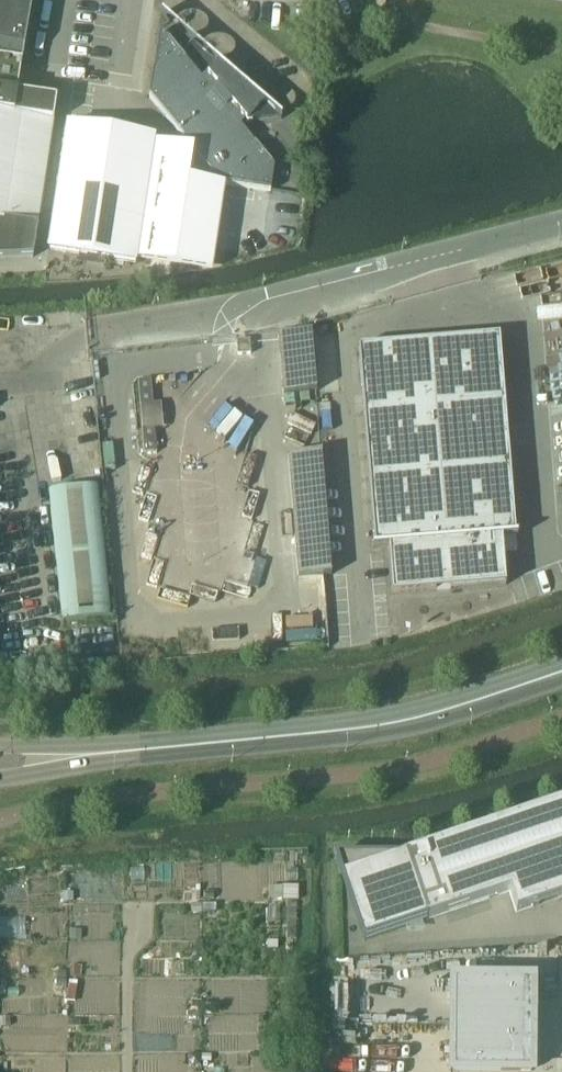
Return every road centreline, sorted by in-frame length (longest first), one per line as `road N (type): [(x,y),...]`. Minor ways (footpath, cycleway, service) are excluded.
road 1 (secondary): [(0,761),(388,724),(561,671)]
road 2 (unclassified): [(263,301),(561,226)]

